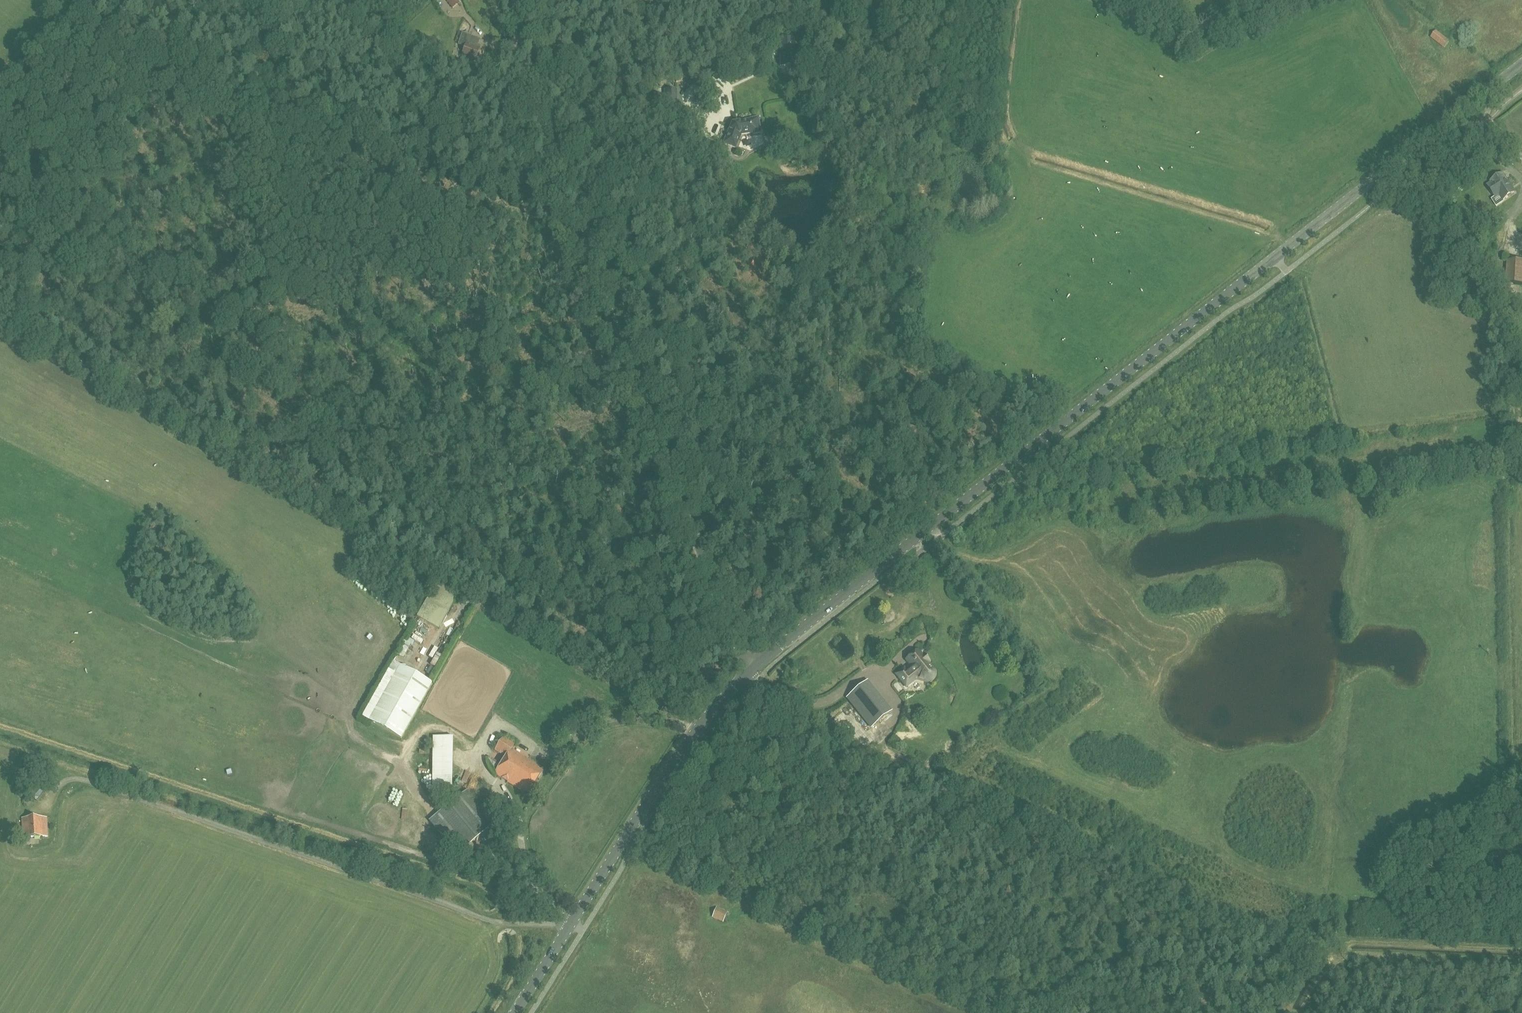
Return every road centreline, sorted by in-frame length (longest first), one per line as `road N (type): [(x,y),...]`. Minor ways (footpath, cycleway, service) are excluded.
road 1 (tertiary): [(747,671),(1521,63)]
road 2 (unclassified): [(747,671),(615,325),(508,0)]
road 3 (tertiary): [(518,1012),(690,737),(747,671)]
road 4 (track): [(1304,1012),(1347,955),(1521,961)]

